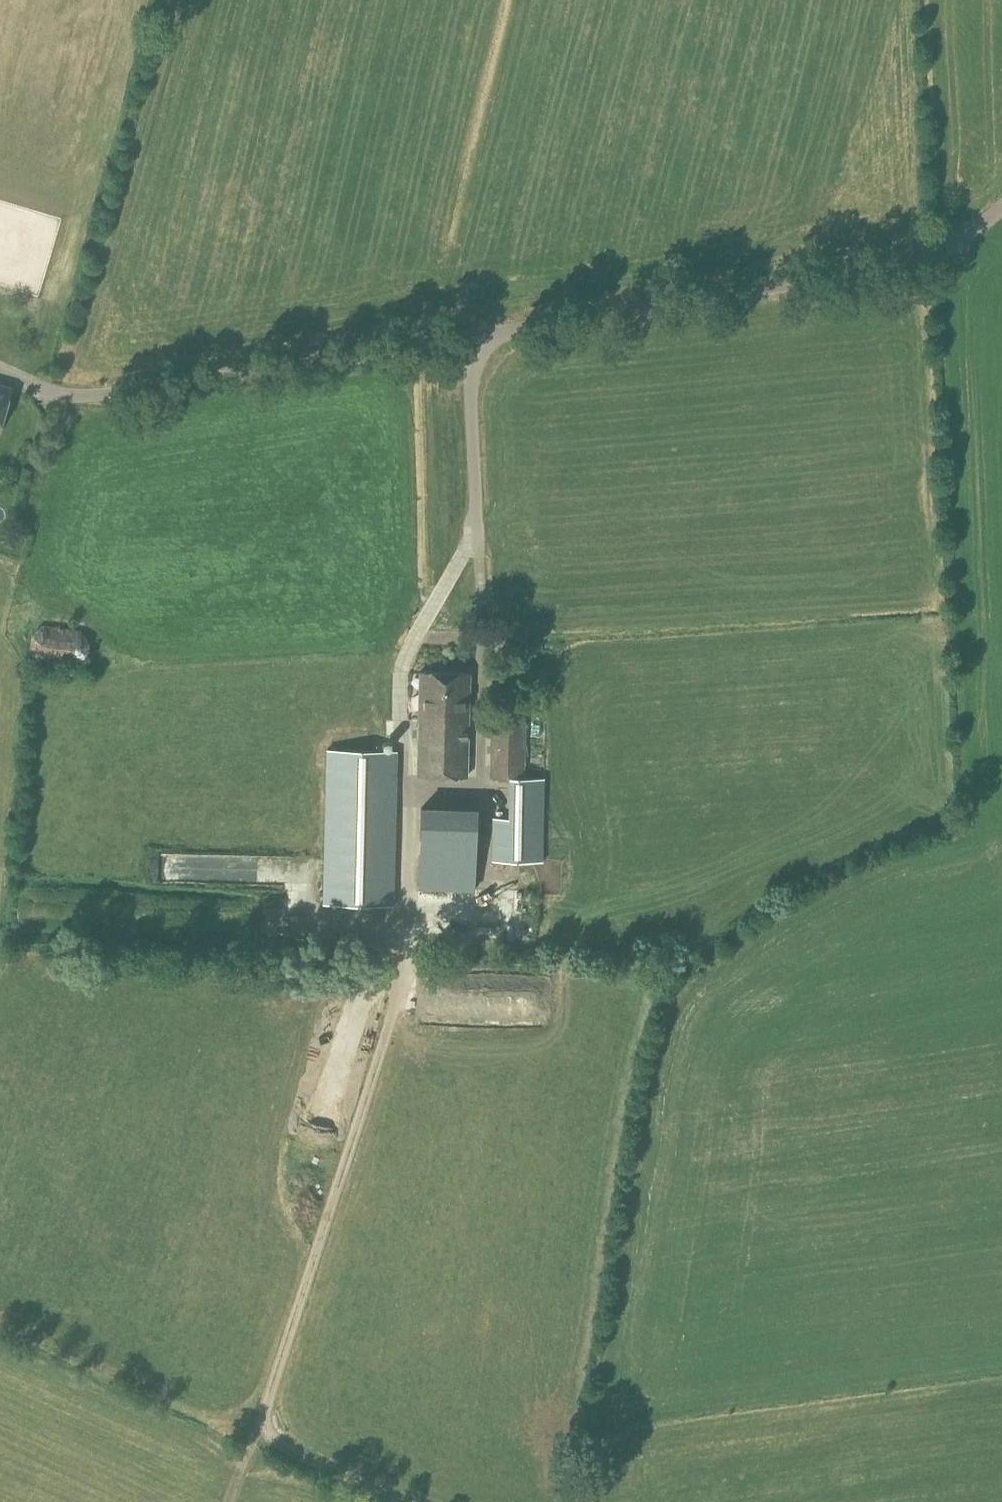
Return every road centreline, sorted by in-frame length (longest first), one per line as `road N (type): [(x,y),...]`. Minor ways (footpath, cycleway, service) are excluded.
road 1 (track): [(402,983),(262,1418),(276,1440),(413,1501)]

